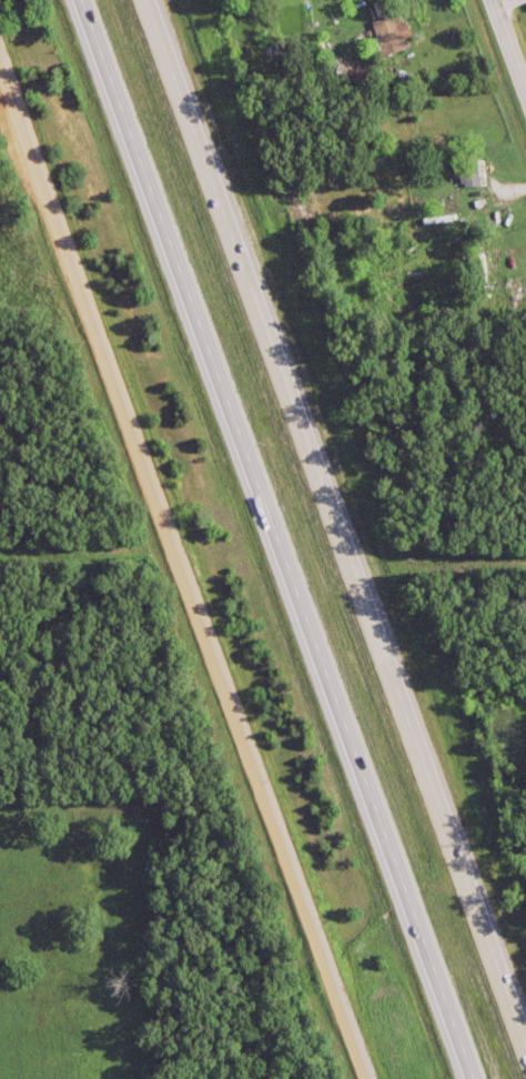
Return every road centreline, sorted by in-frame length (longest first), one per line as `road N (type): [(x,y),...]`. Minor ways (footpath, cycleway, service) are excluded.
road 1 (trunk): [(79,0),(471,1078)]
road 2 (trunk): [(525,1046),(151,0)]

